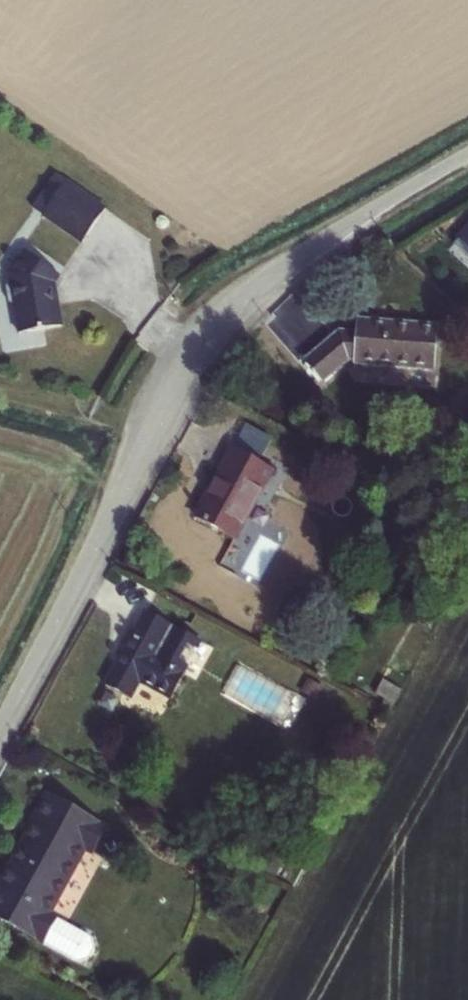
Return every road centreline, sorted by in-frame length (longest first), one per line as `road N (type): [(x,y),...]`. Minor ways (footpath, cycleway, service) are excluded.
road 1 (residential): [(467,153),(272,271),(193,342),(0,725)]

